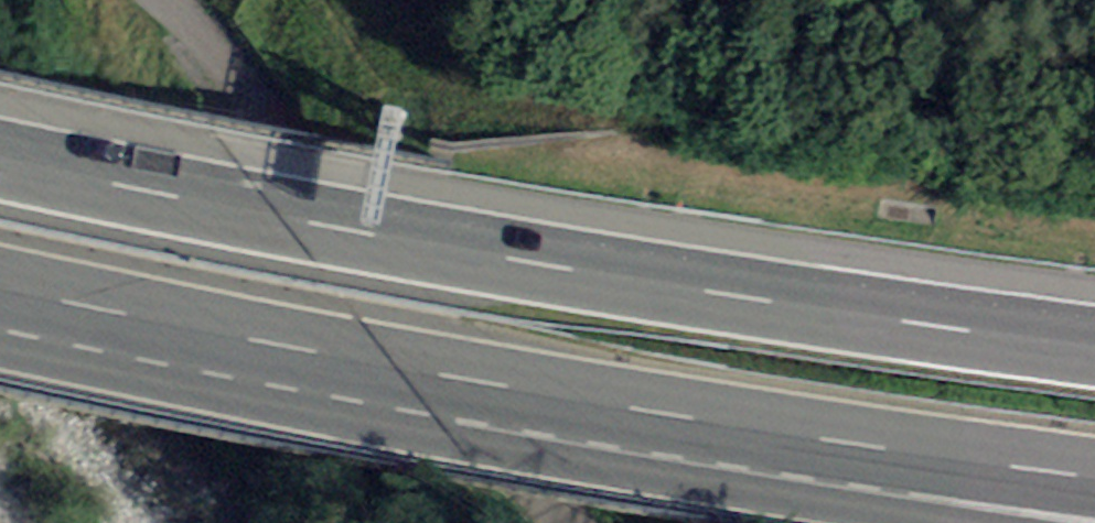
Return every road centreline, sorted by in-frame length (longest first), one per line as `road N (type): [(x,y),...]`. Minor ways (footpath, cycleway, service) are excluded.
road 1 (motorway): [(1094,351),(102,201),(0,174)]
road 2 (motorway): [(0,296),(538,396),(844,439)]
road 3 (motorway): [(844,439),(1094,472)]
road 4 (motorway): [(844,439),(1031,522)]

